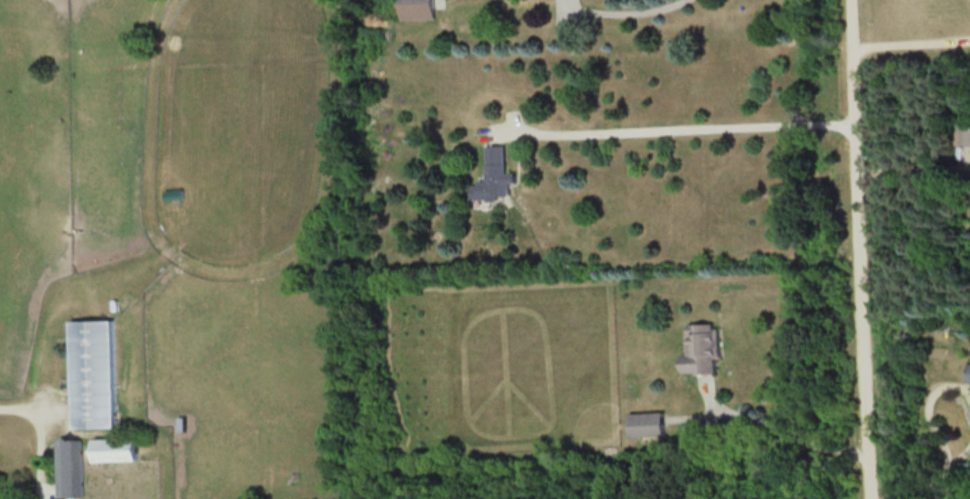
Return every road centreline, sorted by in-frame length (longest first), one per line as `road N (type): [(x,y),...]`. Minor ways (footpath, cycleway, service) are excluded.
road 1 (residential): [(878,498),(857,0)]

